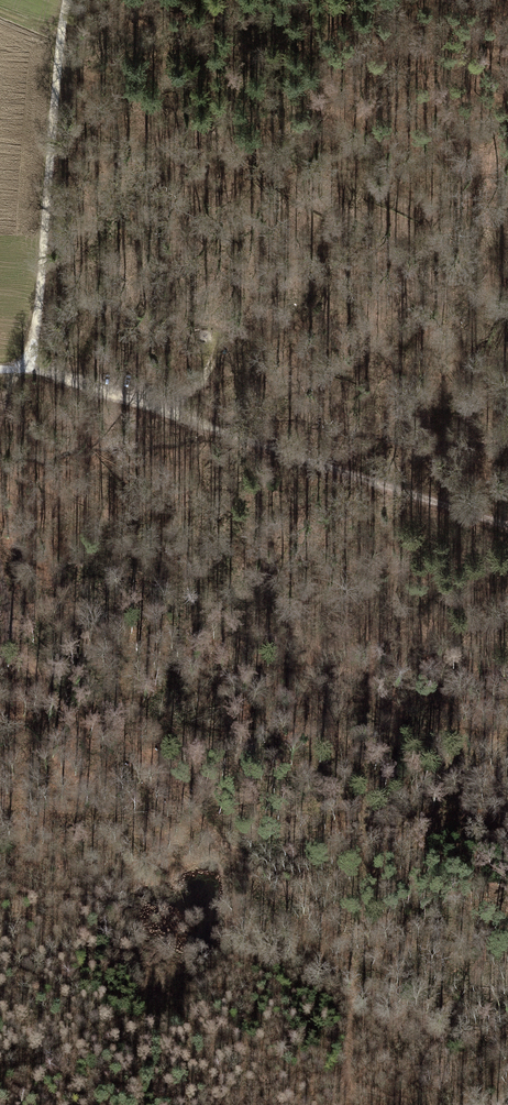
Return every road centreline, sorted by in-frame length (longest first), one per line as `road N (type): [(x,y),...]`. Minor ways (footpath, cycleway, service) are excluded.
road 1 (track): [(11,641),(39,685),(155,767),(207,827),(336,933),(353,970),(355,1018),(341,1079),(345,1104)]
road 2 (track): [(12,371),(92,388),(507,527)]
road 3 (track): [(423,1104),(173,1017),(119,1018),(27,1065),(0,1069)]
road 4 (track): [(71,0),(37,332),(27,359),(12,371)]

